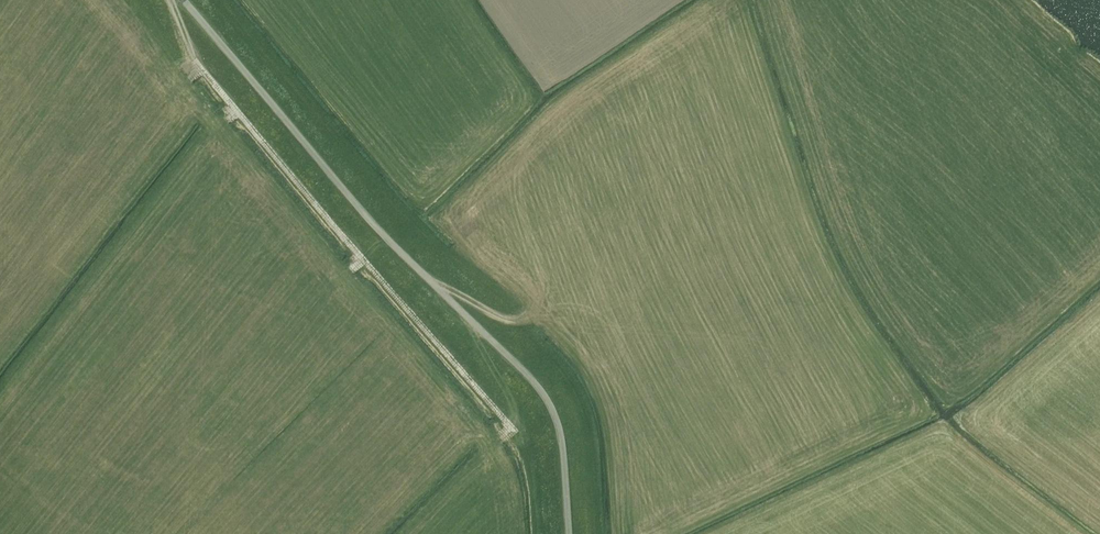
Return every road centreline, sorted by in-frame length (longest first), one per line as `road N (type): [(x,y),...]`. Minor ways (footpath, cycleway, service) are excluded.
road 1 (unclassified): [(571,533),(563,438),(548,401),(402,254),(184,0)]

